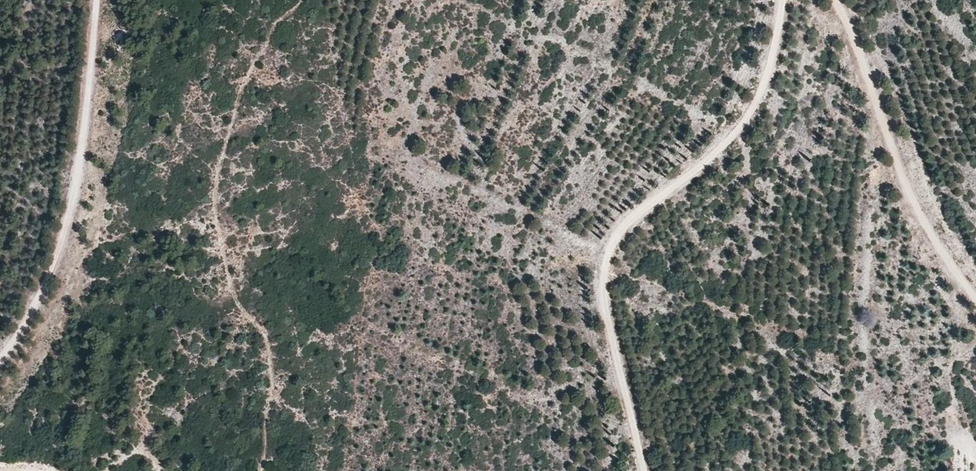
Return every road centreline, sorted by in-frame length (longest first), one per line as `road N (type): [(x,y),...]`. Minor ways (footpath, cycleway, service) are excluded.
road 1 (track): [(99,0),(62,242),(0,359)]
road 2 (track): [(975,298),(923,229),(893,167),(832,0)]

